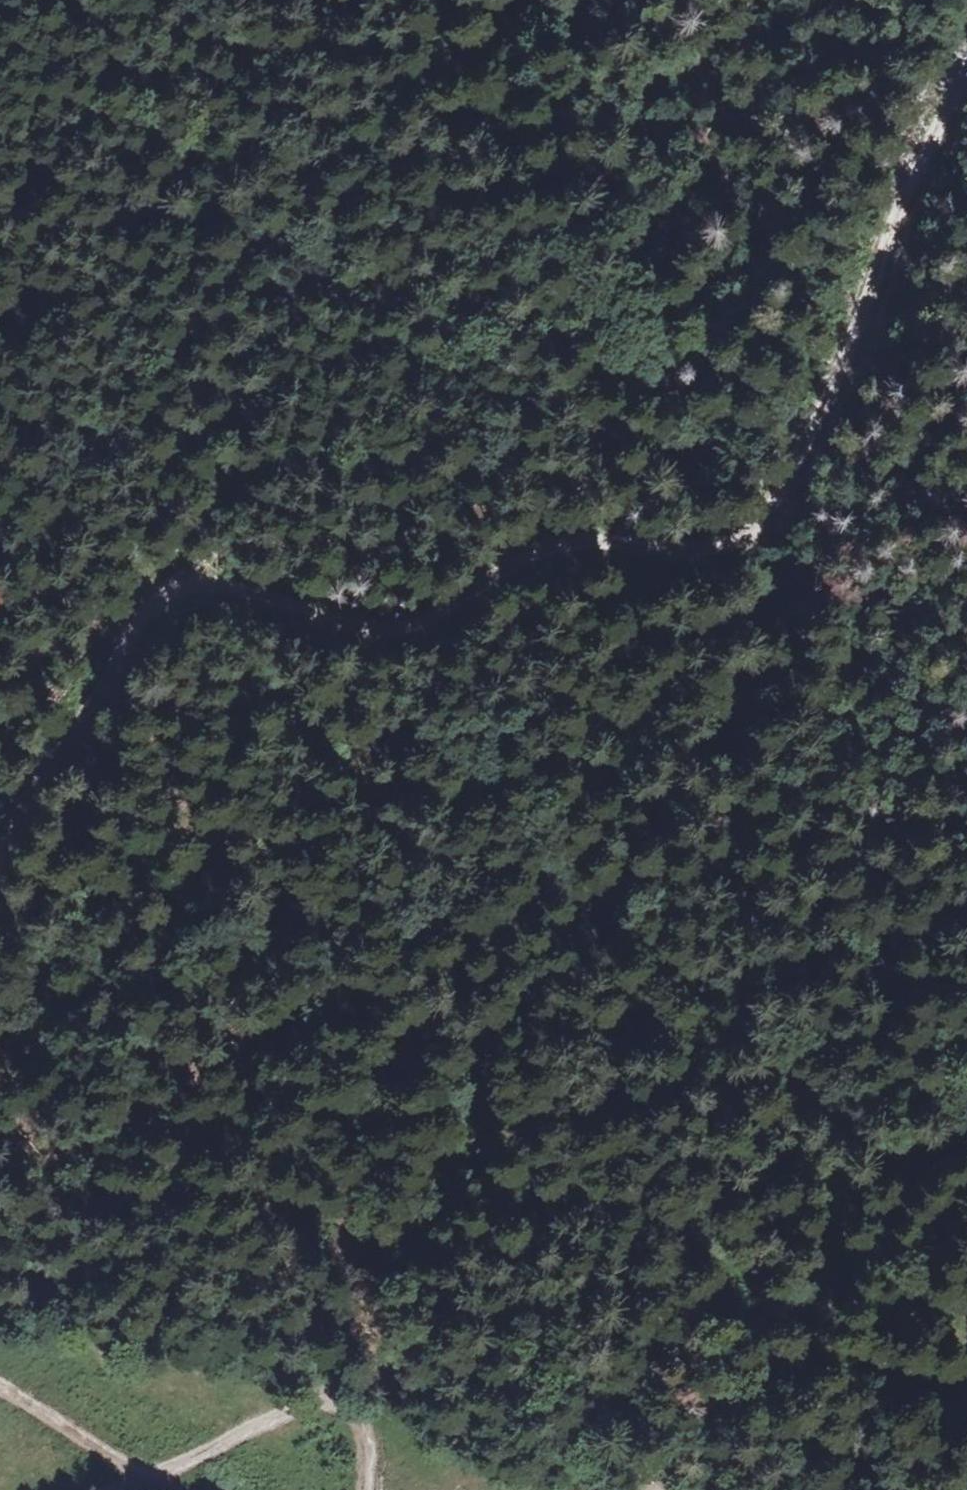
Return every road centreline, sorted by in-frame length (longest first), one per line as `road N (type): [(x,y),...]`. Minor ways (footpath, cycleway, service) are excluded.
road 1 (track): [(966,40),(900,180),(863,301),(792,474),(755,516),(726,537),(693,543),(644,541),(557,555),(384,631),(236,580),(151,602),(121,665),(115,698),(70,725),(73,746),(59,755),(0,848)]
road 2 (track): [(528,1489),(722,1315),(796,1304),(905,1322),(966,1346)]
road 3 (track): [(363,1489),(364,1435),(354,1415),(336,1407),(284,1414),(114,1489)]

